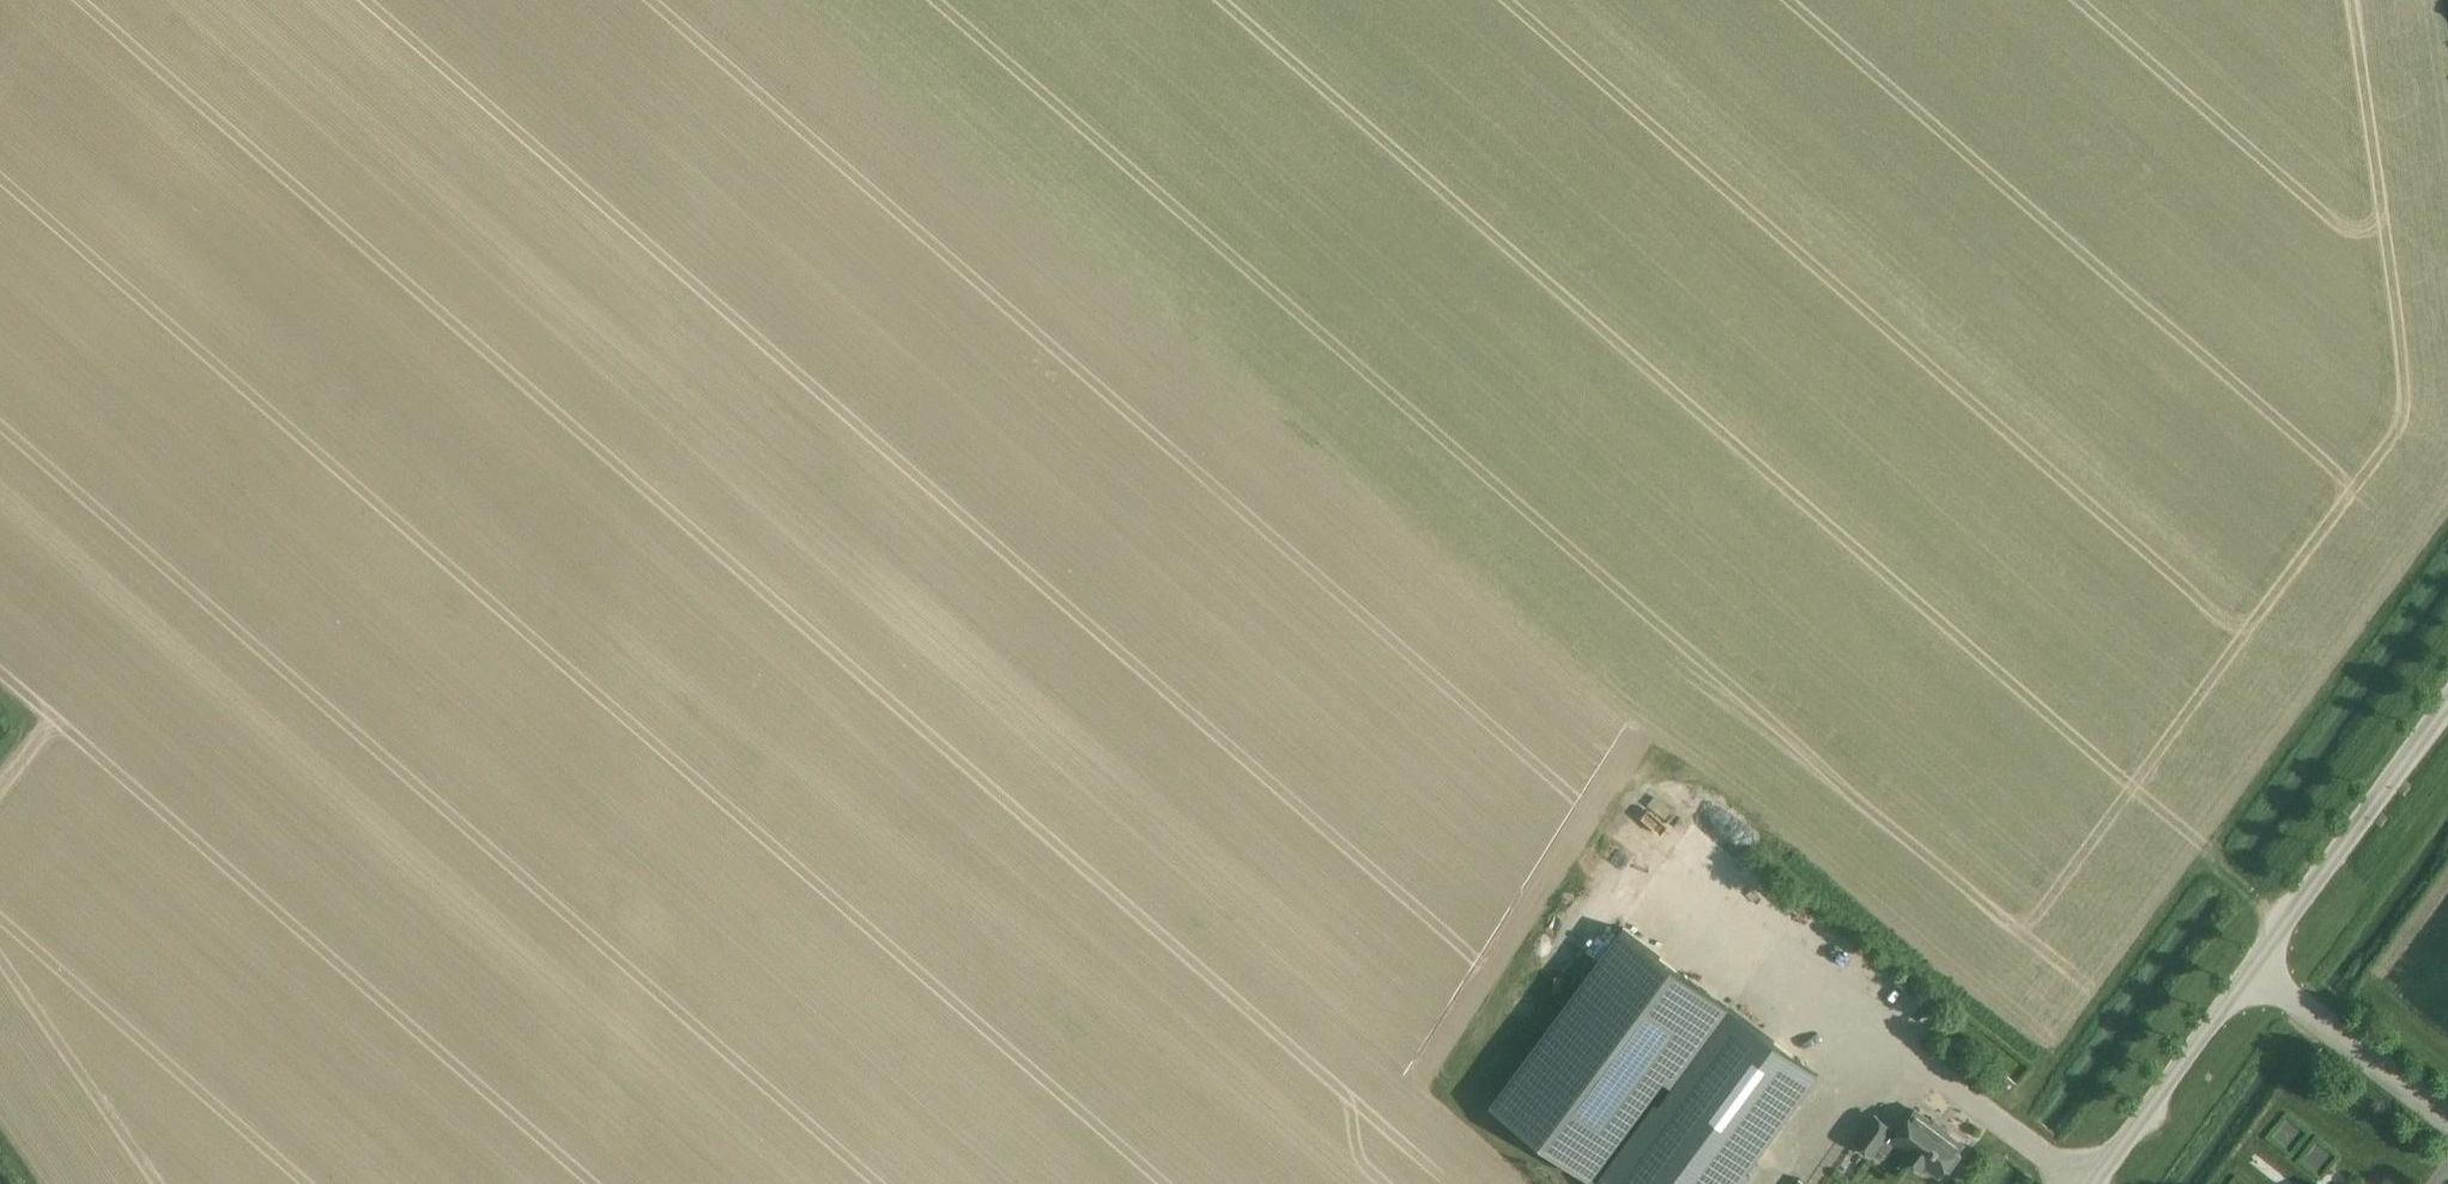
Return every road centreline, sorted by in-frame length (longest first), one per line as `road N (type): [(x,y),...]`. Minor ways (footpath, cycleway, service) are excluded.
road 1 (unclassified): [(2080,1183),(2250,970),(2447,698)]

